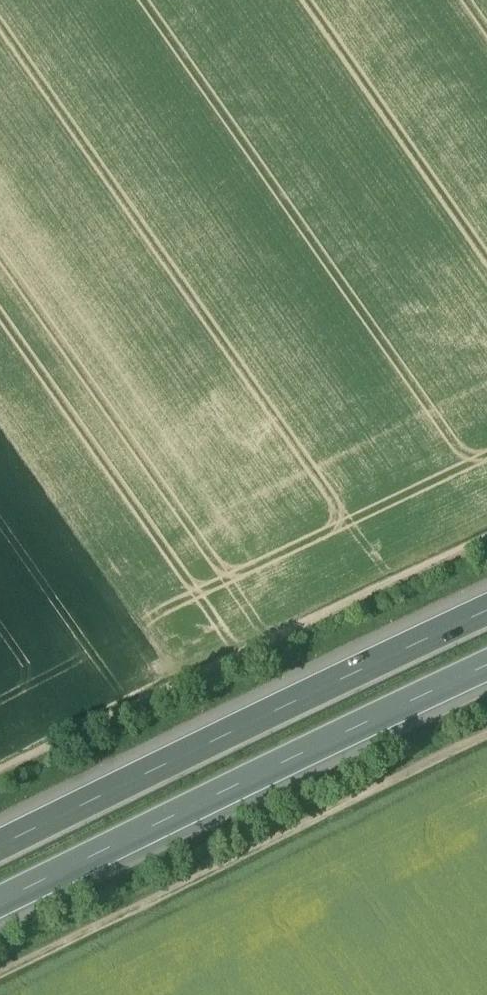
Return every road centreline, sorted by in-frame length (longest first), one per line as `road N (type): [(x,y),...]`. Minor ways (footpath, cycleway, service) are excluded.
road 1 (track): [(486,554),(0,793)]
road 2 (track): [(0,993),(486,754)]
road 3 (motorway): [(0,923),(486,687)]
road 4 (motorway): [(486,632),(0,867)]

